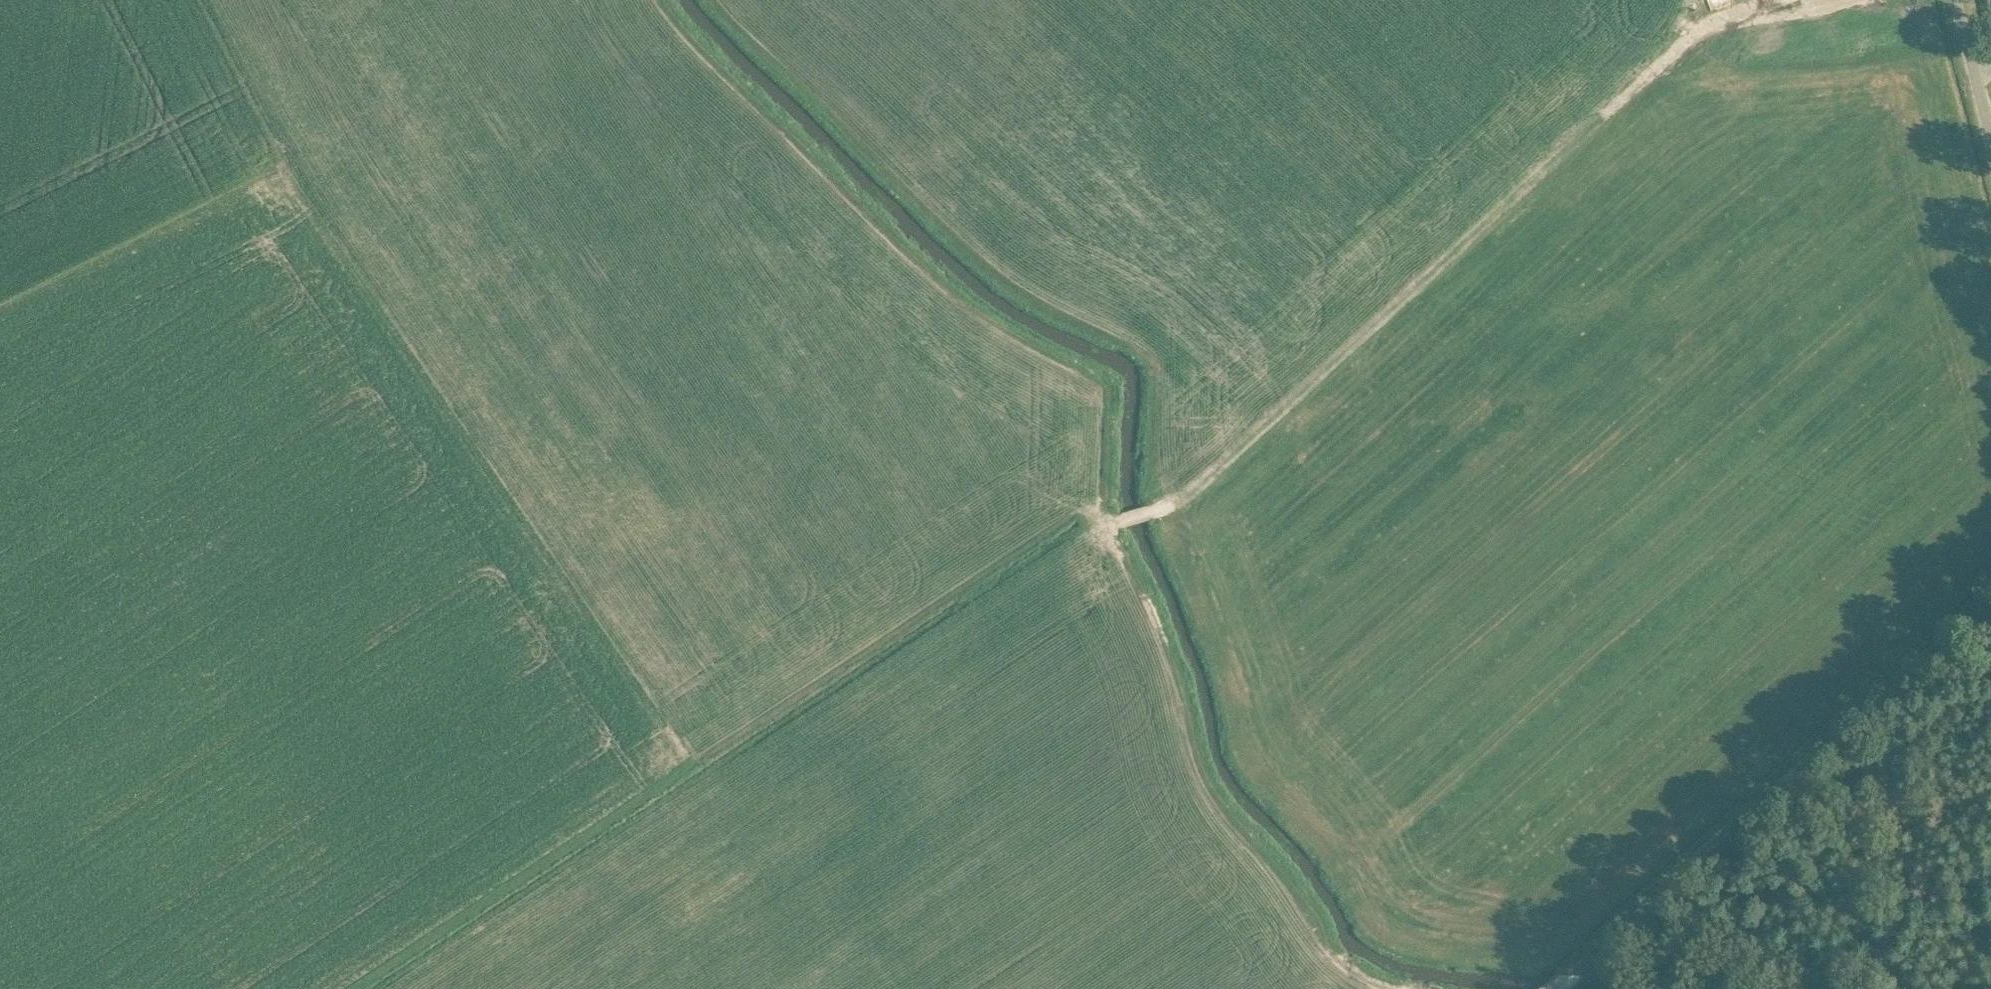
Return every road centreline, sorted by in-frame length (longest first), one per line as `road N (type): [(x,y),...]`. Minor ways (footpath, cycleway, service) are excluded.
road 1 (track): [(1690,867),(1990,615)]
road 2 (unclassified): [(1990,213),(1938,0)]
road 3 (track): [(1690,867),(1556,988)]

